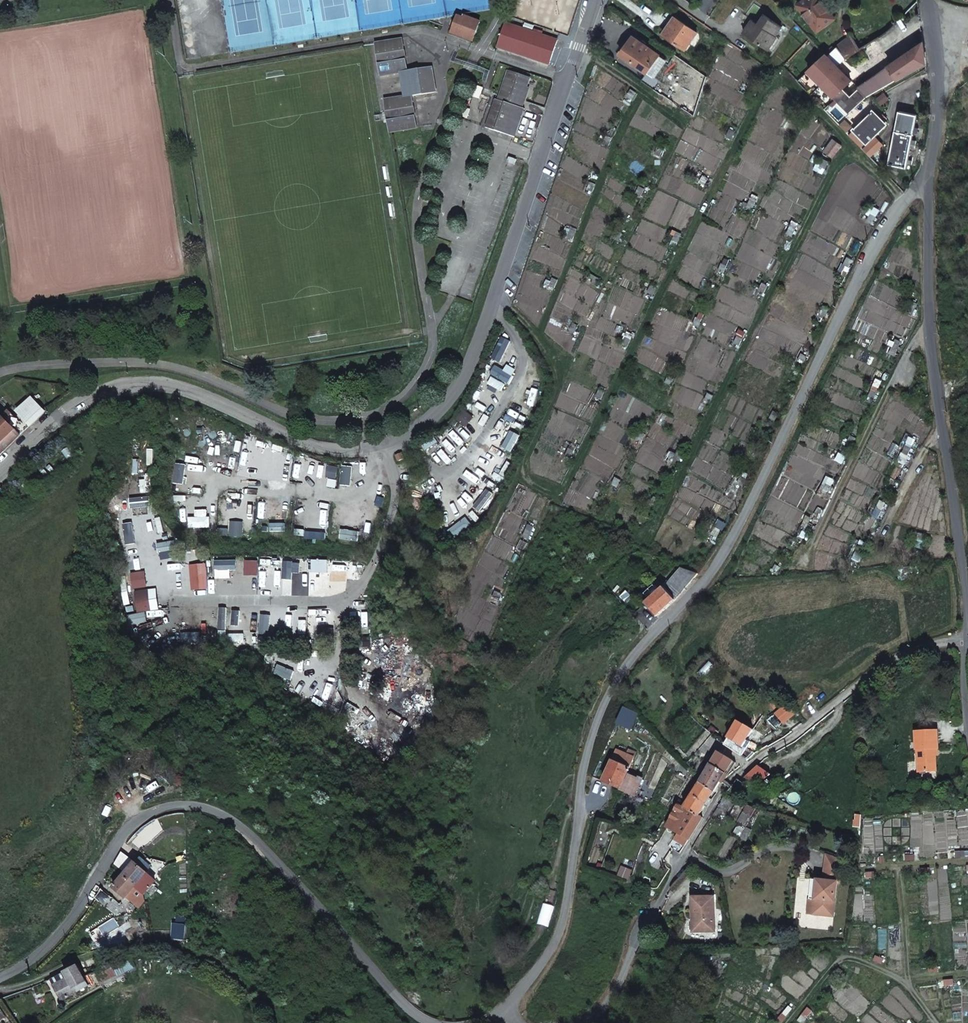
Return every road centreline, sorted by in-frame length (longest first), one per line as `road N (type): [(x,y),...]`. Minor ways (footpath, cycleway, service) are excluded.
road 1 (unclassified): [(507,1007),(555,943),(595,723),(624,666),(700,587),(731,538),(870,254),(931,171)]
road 2 (unclassified): [(0,472),(61,415),(115,388),(150,382),(333,444),(396,441),(424,426),(452,398),(489,317),(595,0)]
road 3 (track): [(496,297),(522,317),(558,367),(527,467),(532,482),(559,492),(765,92),(790,83),(904,202)]
road 4 (unclassified): [(0,977),(53,944),(125,830),(145,814),(181,805),(218,812),(254,838),(379,978),(432,1022)]
road 5 (unclassified): [(590,1022),(626,980),(636,937),(667,895),(732,774),(887,666),(964,642)]
road 6 (unclassified): [(964,642),(967,600),(930,319),(931,171)]
road 7 (track): [(657,528),(838,164),(859,157)]
road 8 (track): [(804,562),(930,319)]
road 9 (track): [(535,334),(646,92)]
road 10 (track): [(789,1022),(841,956),(906,979),(937,1022)]
road 11 (track): [(967,974),(906,979),(900,866)]
road 12 (residential): [(931,171),(939,104),(929,0)]
road 13 (track): [(876,554),(943,425)]
road 14 (track): [(686,119),(580,48)]

